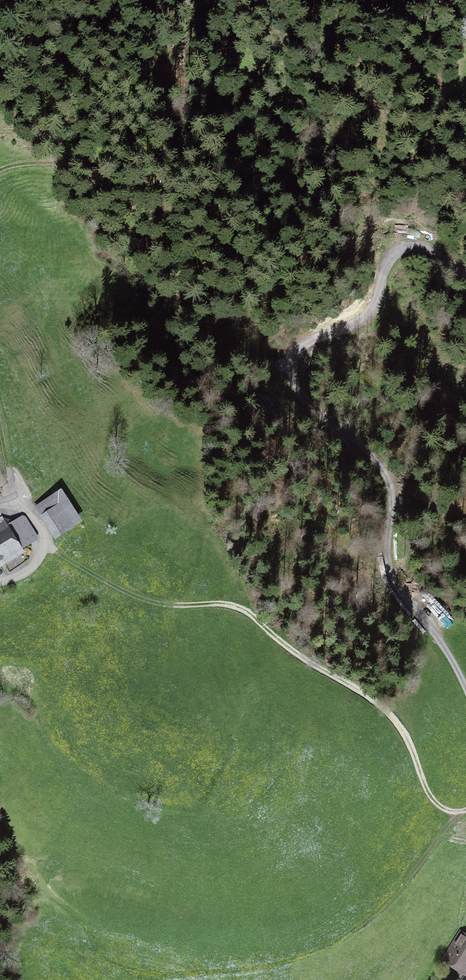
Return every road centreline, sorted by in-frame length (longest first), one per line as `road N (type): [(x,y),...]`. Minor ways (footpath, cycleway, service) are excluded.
road 1 (track): [(465,274),(429,250),(402,248),(388,261),(371,312),(309,348),(298,375),(312,404),(383,469),(393,500),(390,571),(465,690)]
road 2 (track): [(44,545),(156,602),(247,613),(389,713),(437,806),(465,810)]
road 3 (track): [(0,171),(32,156),(104,162),(173,151),(181,136),(182,44),(217,0)]

